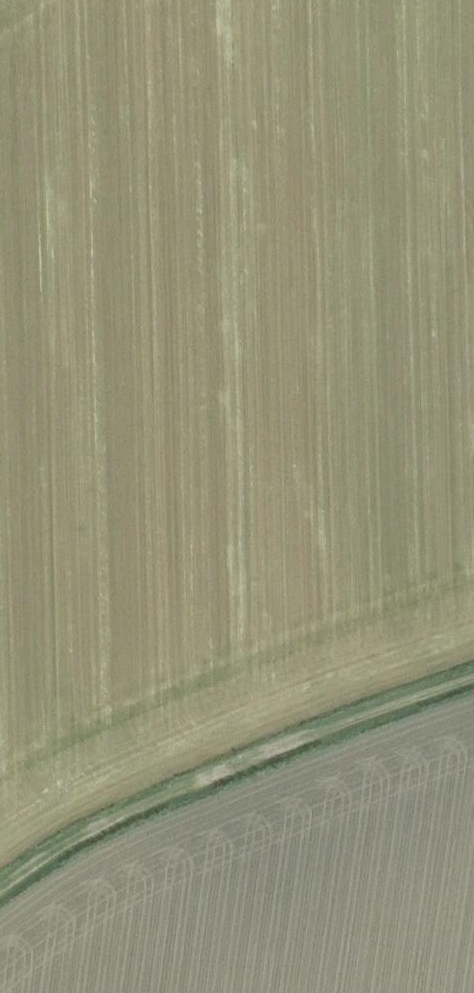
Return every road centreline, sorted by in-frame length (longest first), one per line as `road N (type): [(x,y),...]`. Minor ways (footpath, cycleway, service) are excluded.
road 1 (track): [(0,898),(106,825),(473,676)]

